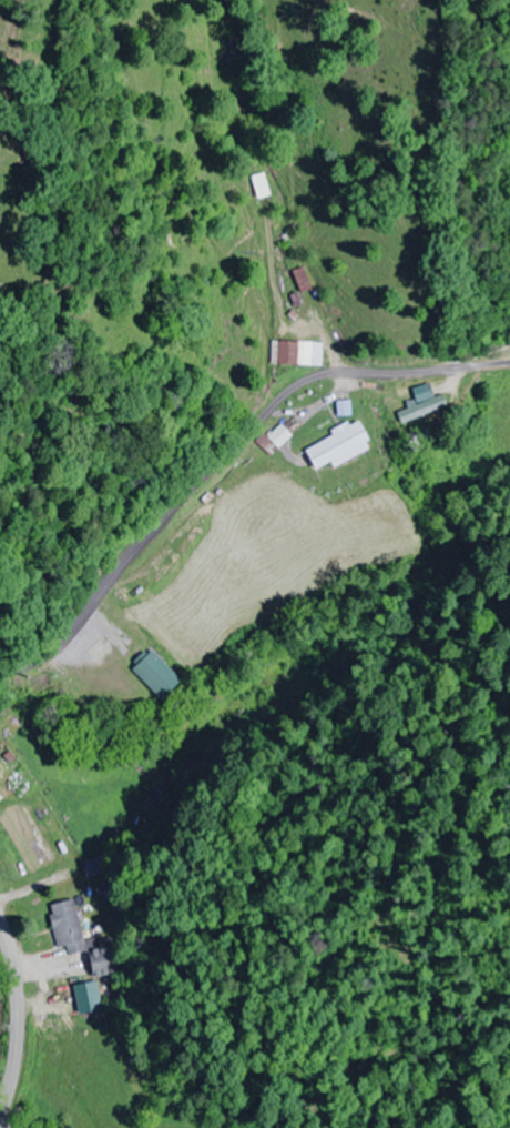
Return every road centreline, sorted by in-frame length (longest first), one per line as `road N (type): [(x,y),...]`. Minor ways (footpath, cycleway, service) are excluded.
road 1 (residential): [(201,479),(269,404),(306,383),(509,374)]
road 2 (residential): [(0,679),(33,668),(64,644),(201,479)]
road 3 (tertiary): [(0,1113),(13,1036),(0,944)]

